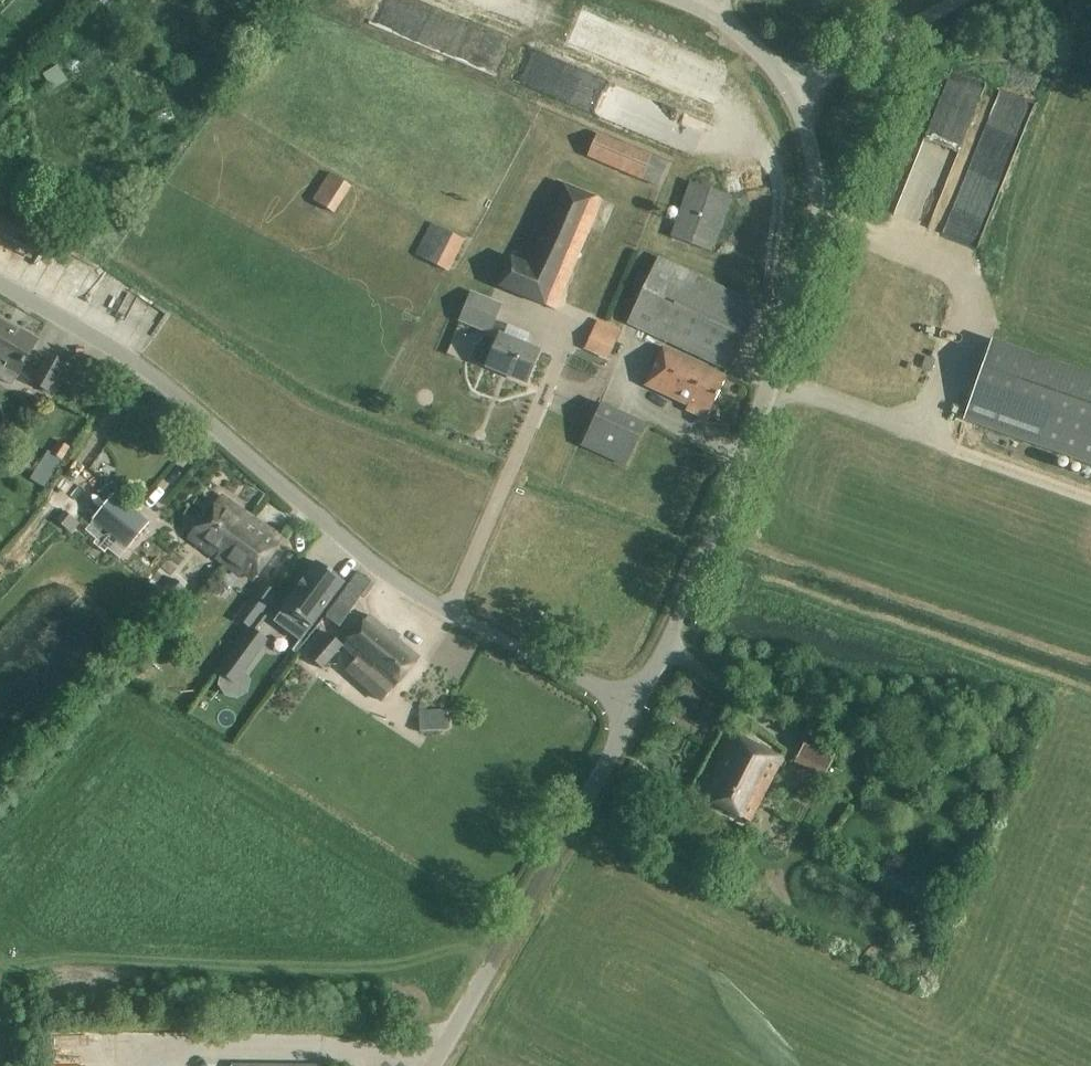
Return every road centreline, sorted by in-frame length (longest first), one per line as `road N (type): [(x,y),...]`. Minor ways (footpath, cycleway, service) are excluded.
road 1 (unclassified): [(631,706),(449,617),(378,571),(157,382),(0,291)]
road 2 (tertiary): [(631,706),(665,658),(818,226),(816,157),(791,90)]
road 3 (tertiary): [(438,1065),(631,706)]
road 4 (residential): [(958,0),(791,90)]
road 5 (tertiary): [(791,90),(746,40),(670,0)]

